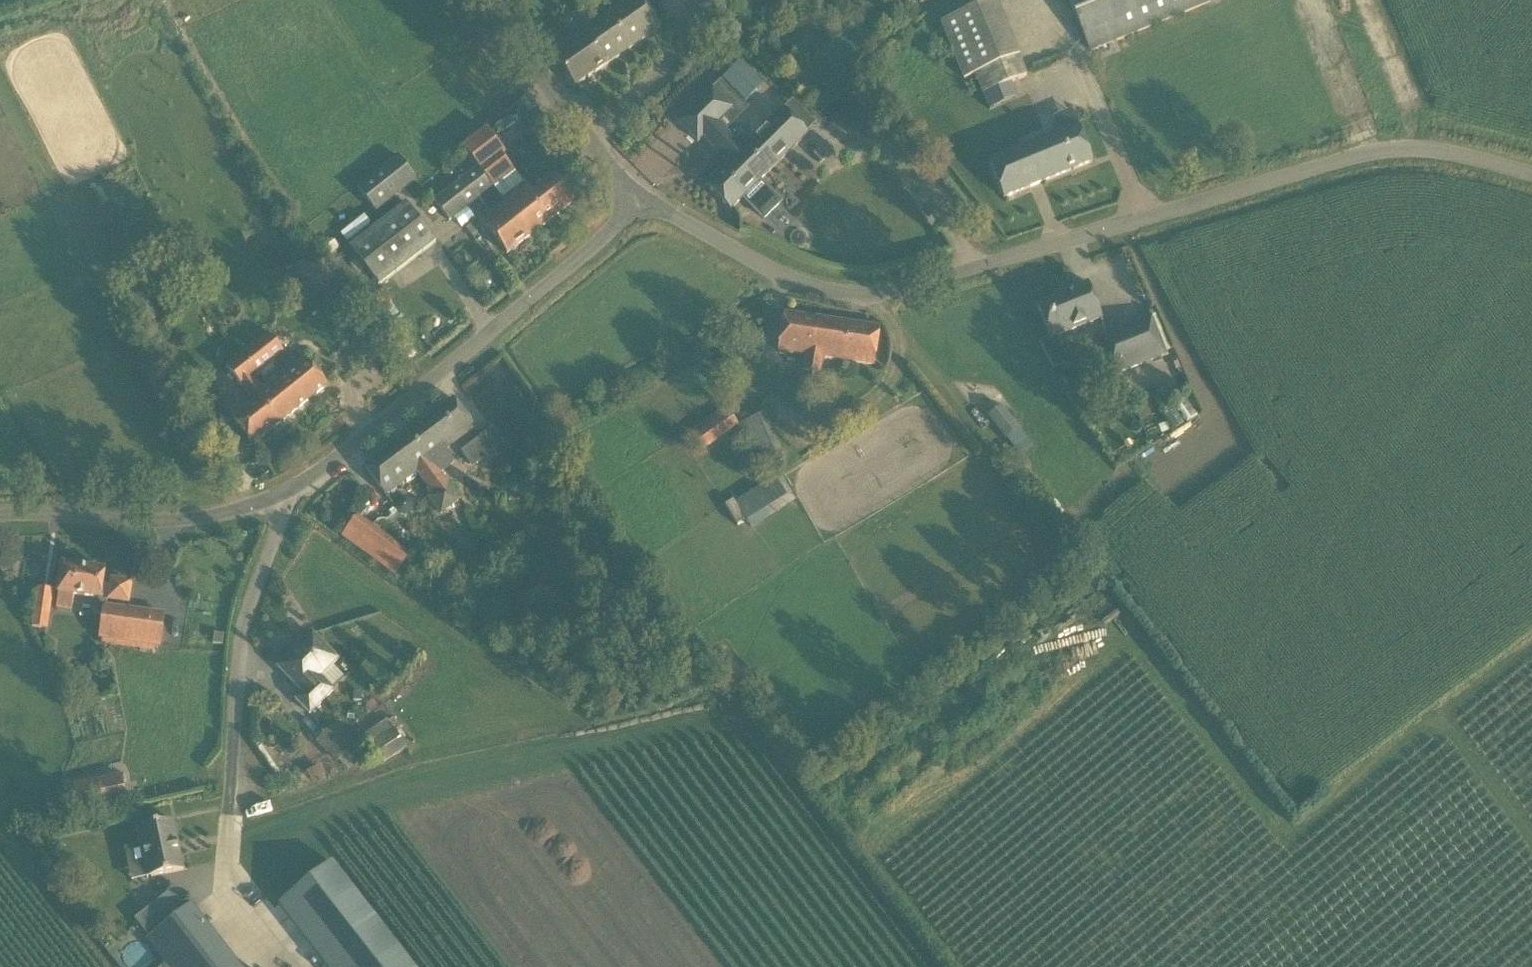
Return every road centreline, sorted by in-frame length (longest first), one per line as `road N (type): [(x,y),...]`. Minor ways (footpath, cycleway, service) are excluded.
road 1 (unclassified): [(1531,162),(1463,152),(1357,162),(936,278),(853,279),(769,261),(645,201)]
road 2 (unclassified): [(0,515),(189,520),(289,489),(645,201)]
road 3 (unclassified): [(645,201),(567,115),(487,0)]

